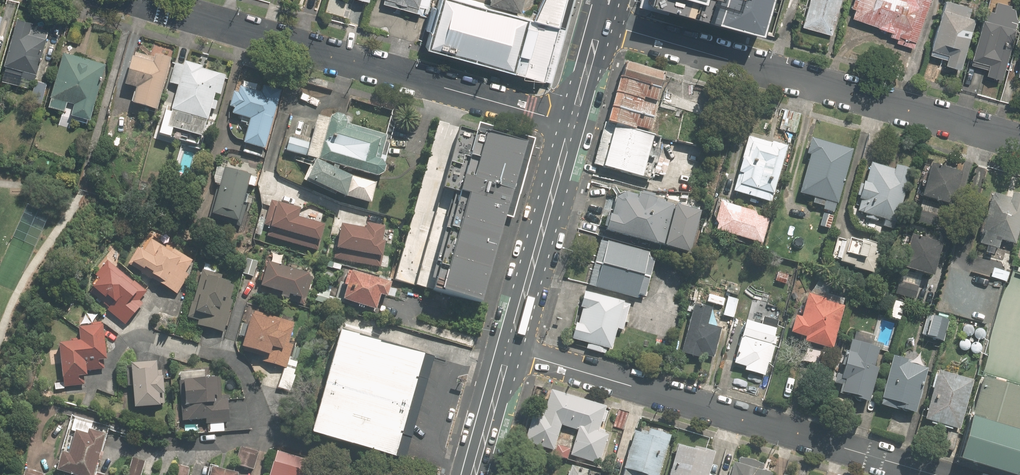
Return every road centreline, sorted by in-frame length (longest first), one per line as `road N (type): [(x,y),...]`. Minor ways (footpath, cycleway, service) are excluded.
road 1 (residential): [(139,0),(572,124)]
road 2 (residential): [(509,350),(934,474)]
road 3 (residential): [(1019,142),(600,22)]
road 4 (primary): [(572,124),(509,350)]
road 5 (primary): [(509,350),(474,474)]

